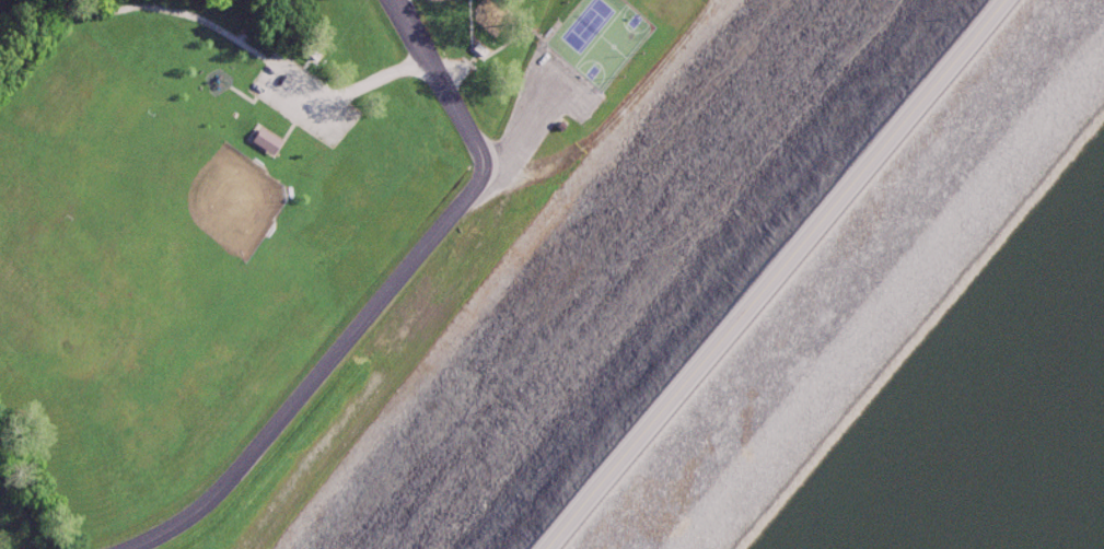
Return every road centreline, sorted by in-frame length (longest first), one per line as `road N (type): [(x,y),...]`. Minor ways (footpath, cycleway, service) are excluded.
road 1 (secondary): [(1025,0),(568,548)]
road 2 (residential): [(403,0),(479,173),(230,467),(159,527),(119,548)]

